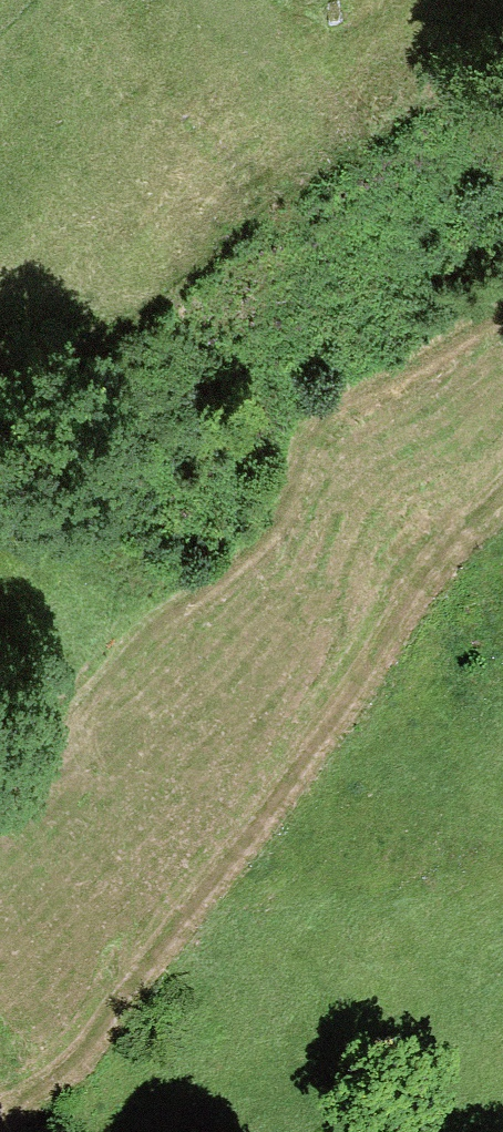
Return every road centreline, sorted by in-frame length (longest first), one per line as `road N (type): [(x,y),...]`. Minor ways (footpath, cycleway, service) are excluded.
road 1 (track): [(17,1131),(118,1013),(502,490)]
road 2 (track): [(502,307),(393,385),(332,401),(265,542),(151,630),(68,742),(0,793)]

